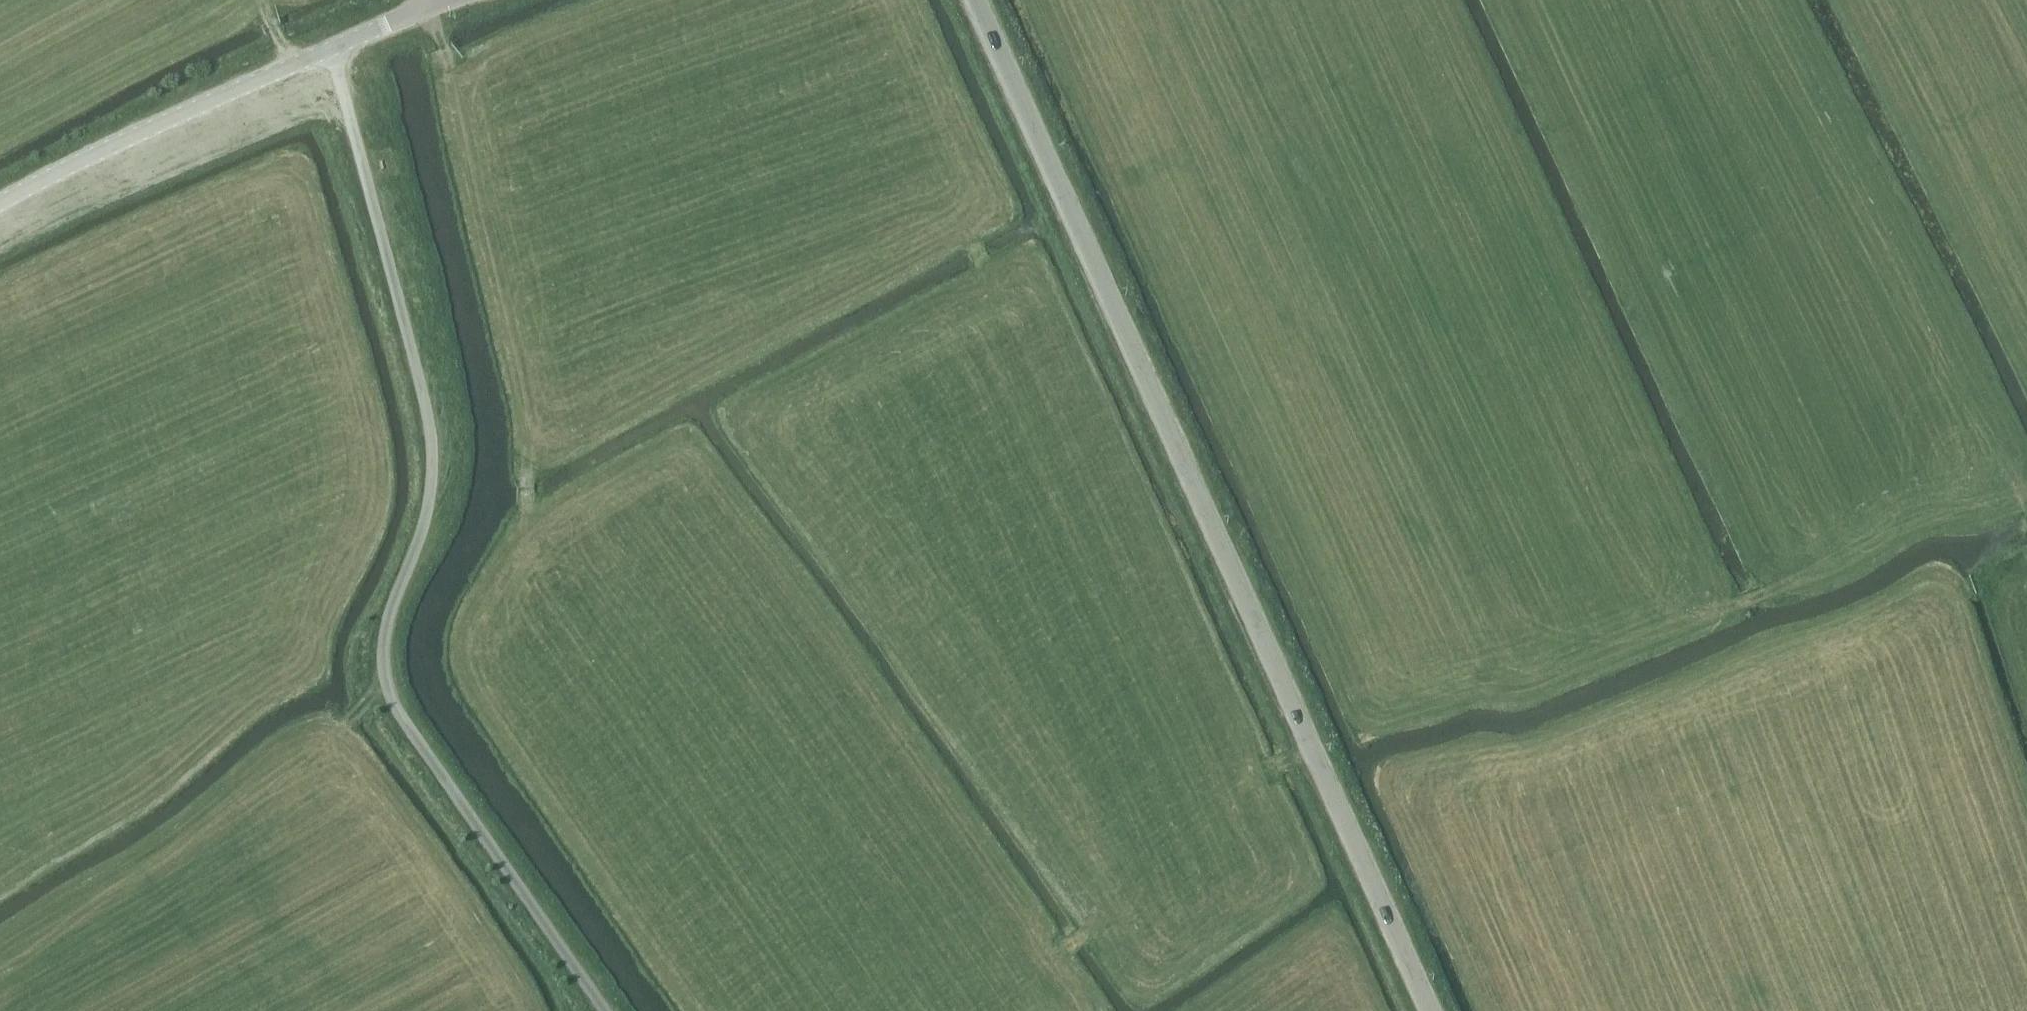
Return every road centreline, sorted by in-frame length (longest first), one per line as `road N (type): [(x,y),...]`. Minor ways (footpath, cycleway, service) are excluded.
road 1 (tertiary): [(1434,1010),(976,0)]
road 2 (unclassified): [(604,1010),(398,713),(384,675),(386,627),(431,496),(429,427),(330,51)]
road 3 (tertiary): [(0,204),(330,51)]
road 4 (tertiary): [(330,51),(439,0)]

